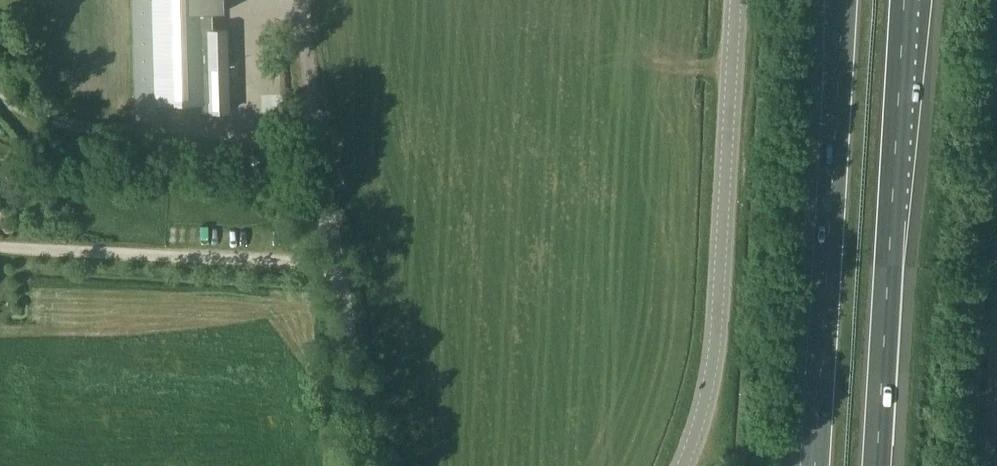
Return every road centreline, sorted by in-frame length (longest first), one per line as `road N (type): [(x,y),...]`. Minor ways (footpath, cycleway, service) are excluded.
road 1 (unclassified): [(682,465),(713,356),(731,0)]
road 2 (motorway): [(843,0),(815,465)]
road 3 (motorway): [(875,465),(903,0)]

